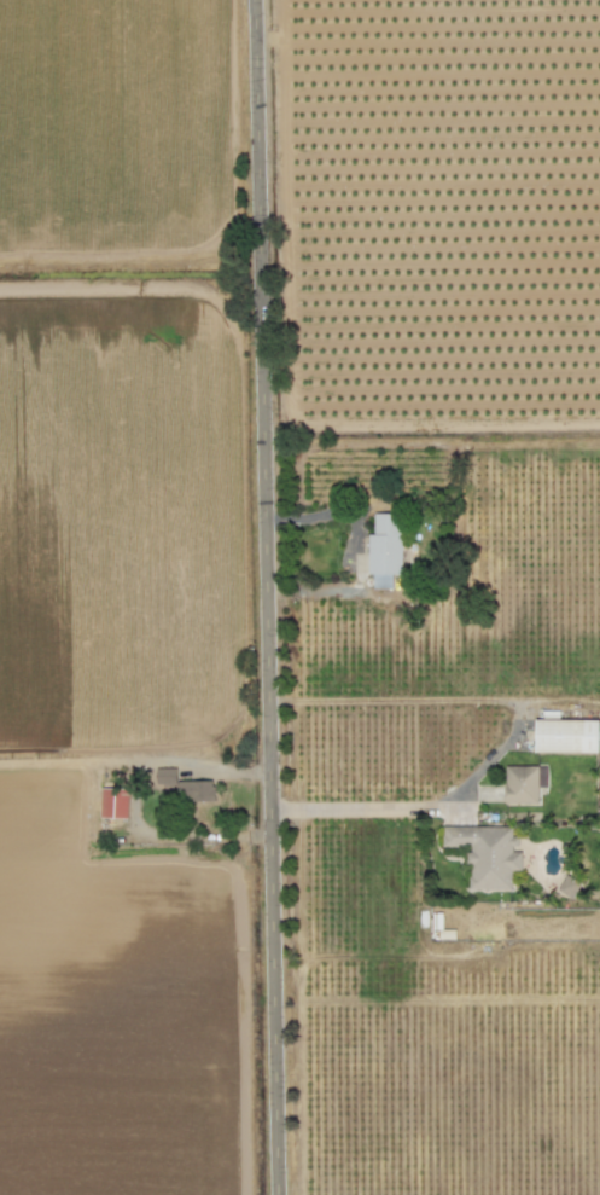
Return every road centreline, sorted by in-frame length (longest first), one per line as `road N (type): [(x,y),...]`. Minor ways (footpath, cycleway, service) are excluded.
road 1 (residential): [(273,1194),(252,0)]

